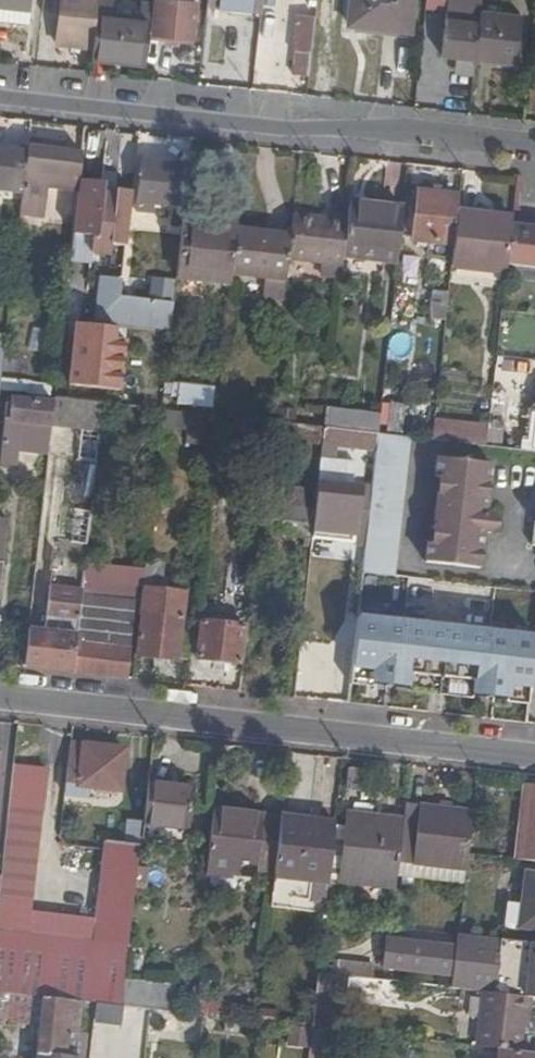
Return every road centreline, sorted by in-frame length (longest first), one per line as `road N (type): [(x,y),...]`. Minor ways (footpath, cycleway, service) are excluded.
road 1 (residential): [(0,91),(534,151)]
road 2 (residential): [(534,755),(0,696)]

